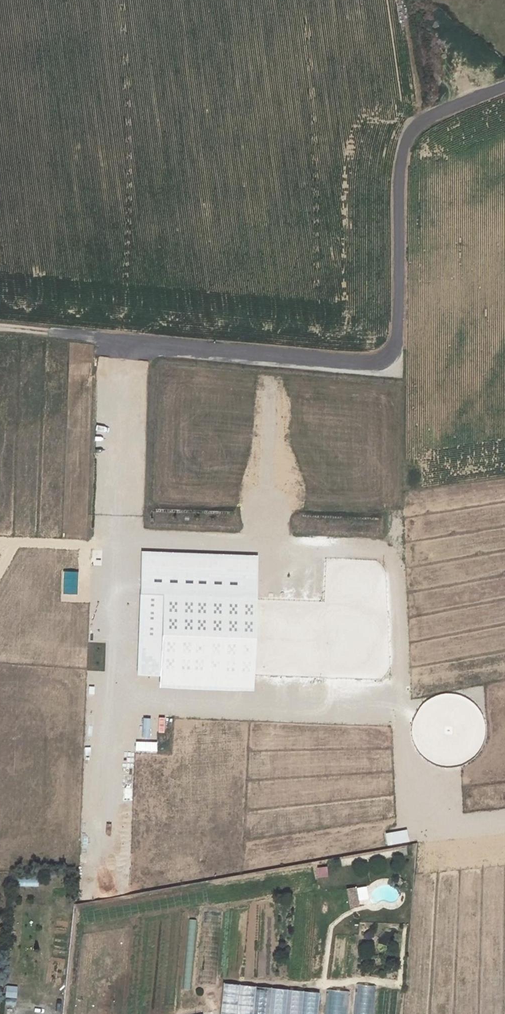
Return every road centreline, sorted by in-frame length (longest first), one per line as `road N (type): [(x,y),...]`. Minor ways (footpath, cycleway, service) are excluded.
road 1 (residential): [(95,337),(368,362),(389,355),(397,340),(402,160),(410,132),(504,85)]

